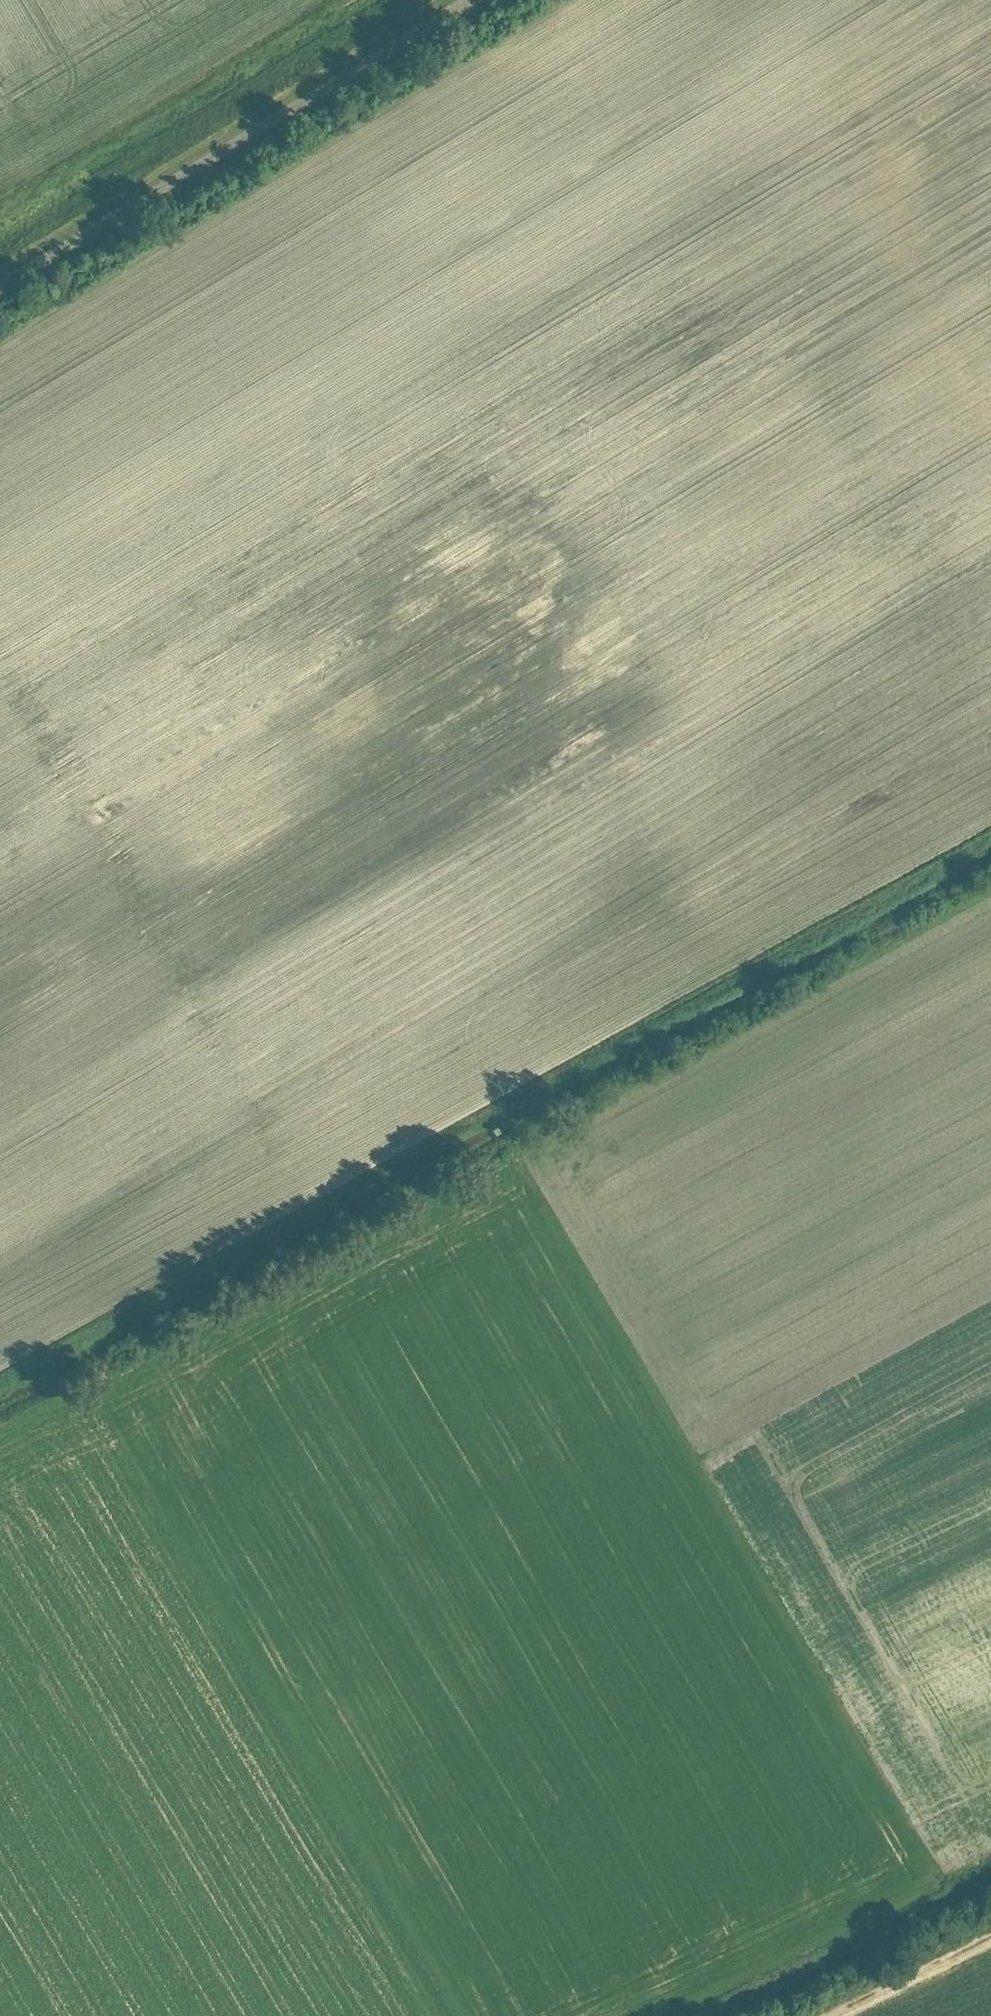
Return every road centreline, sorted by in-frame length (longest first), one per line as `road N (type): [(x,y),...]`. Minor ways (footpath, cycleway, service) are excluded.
road 1 (residential): [(0,288),(473,0)]
road 2 (track): [(830,2015),(990,1938)]

